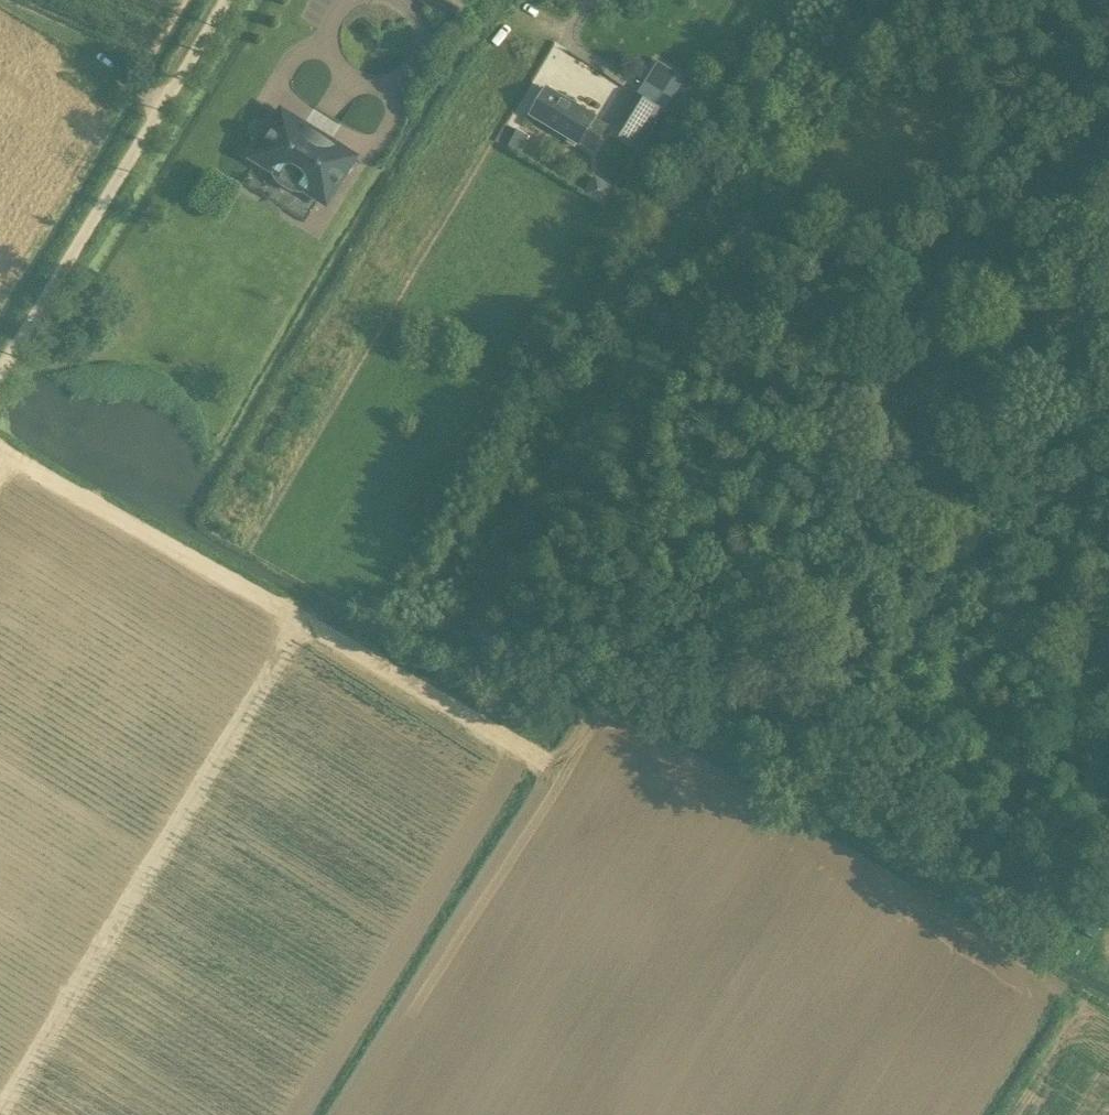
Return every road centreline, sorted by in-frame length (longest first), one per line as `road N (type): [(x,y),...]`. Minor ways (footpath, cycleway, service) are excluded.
road 1 (unclassified): [(0,338),(202,0)]

